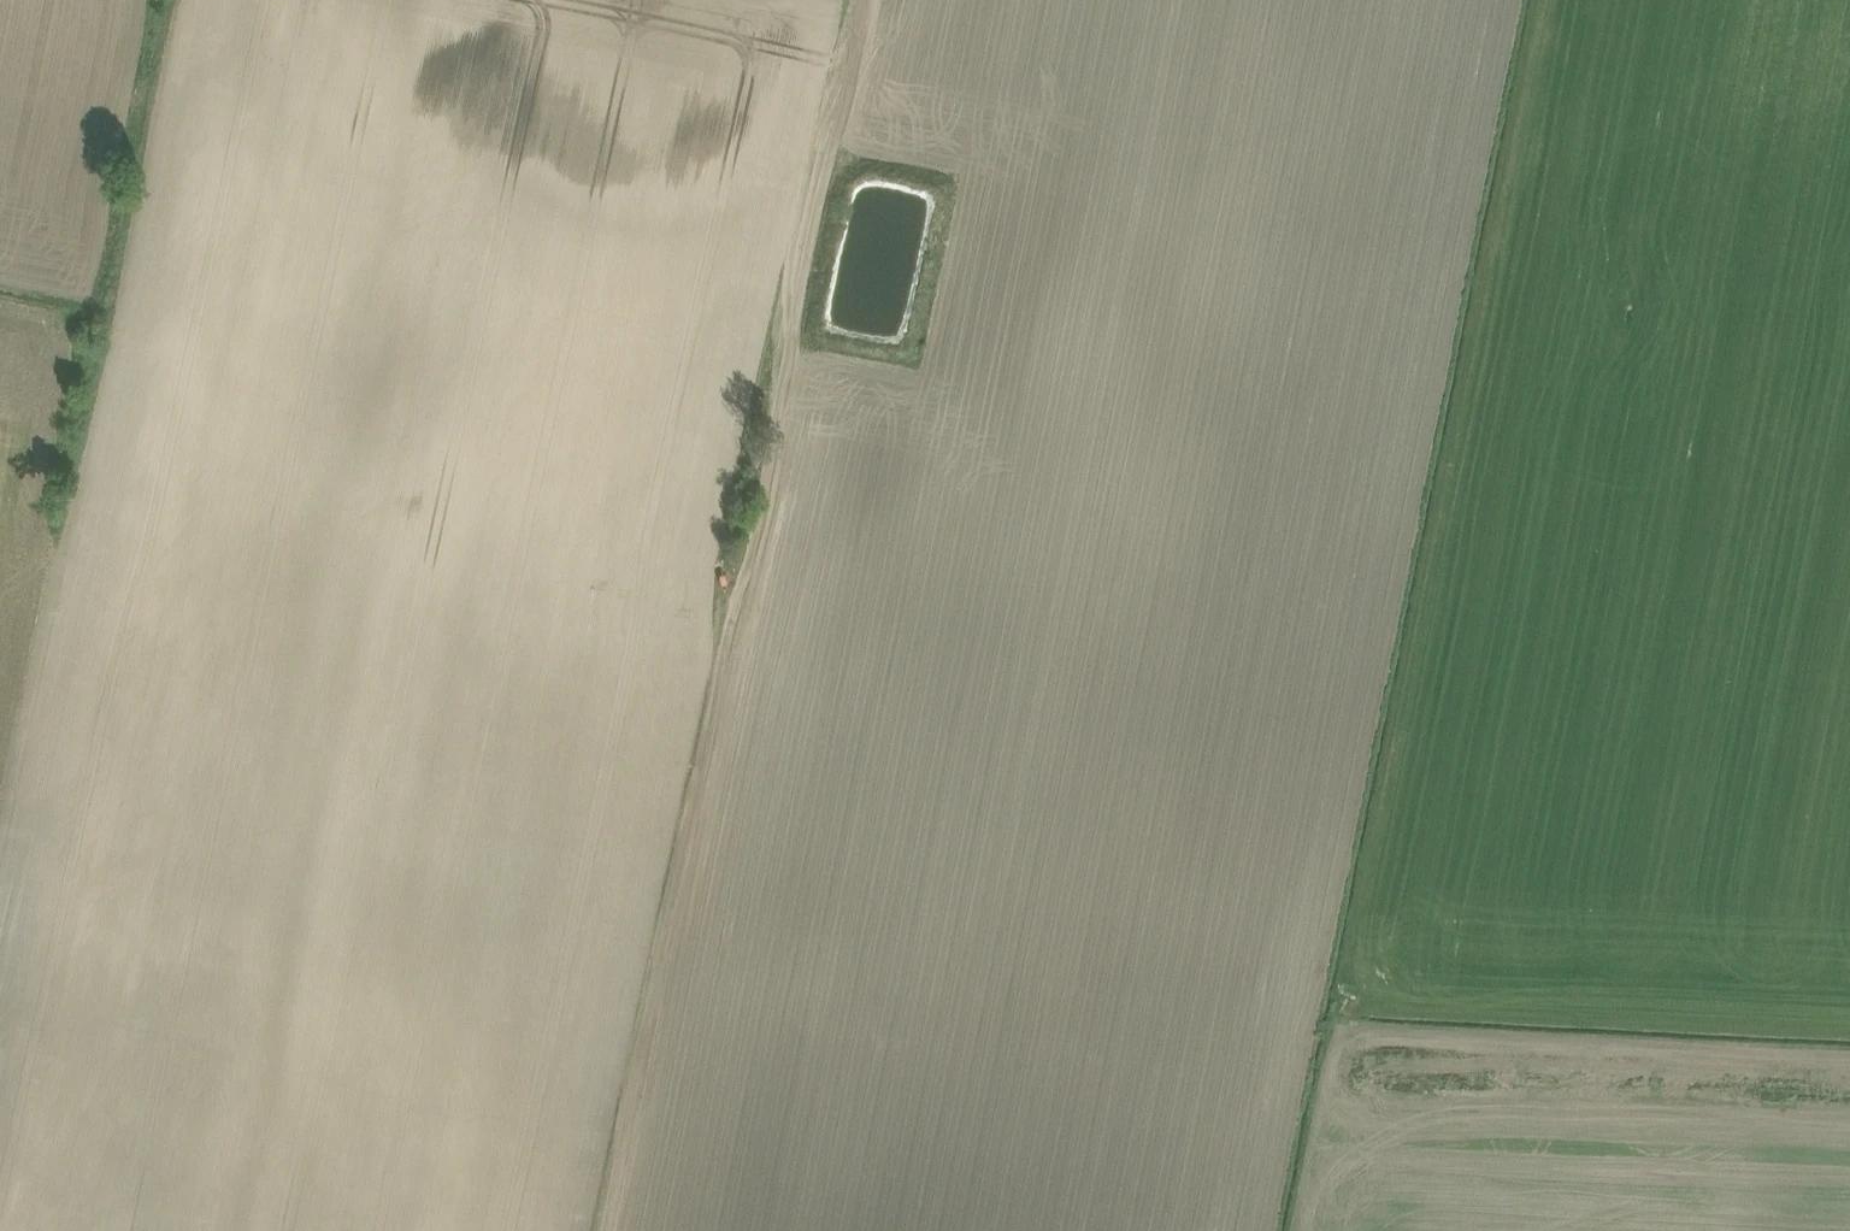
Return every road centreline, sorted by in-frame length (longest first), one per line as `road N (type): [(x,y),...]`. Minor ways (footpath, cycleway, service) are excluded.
road 1 (track): [(615,1230),(779,440),(791,318),(860,0)]

